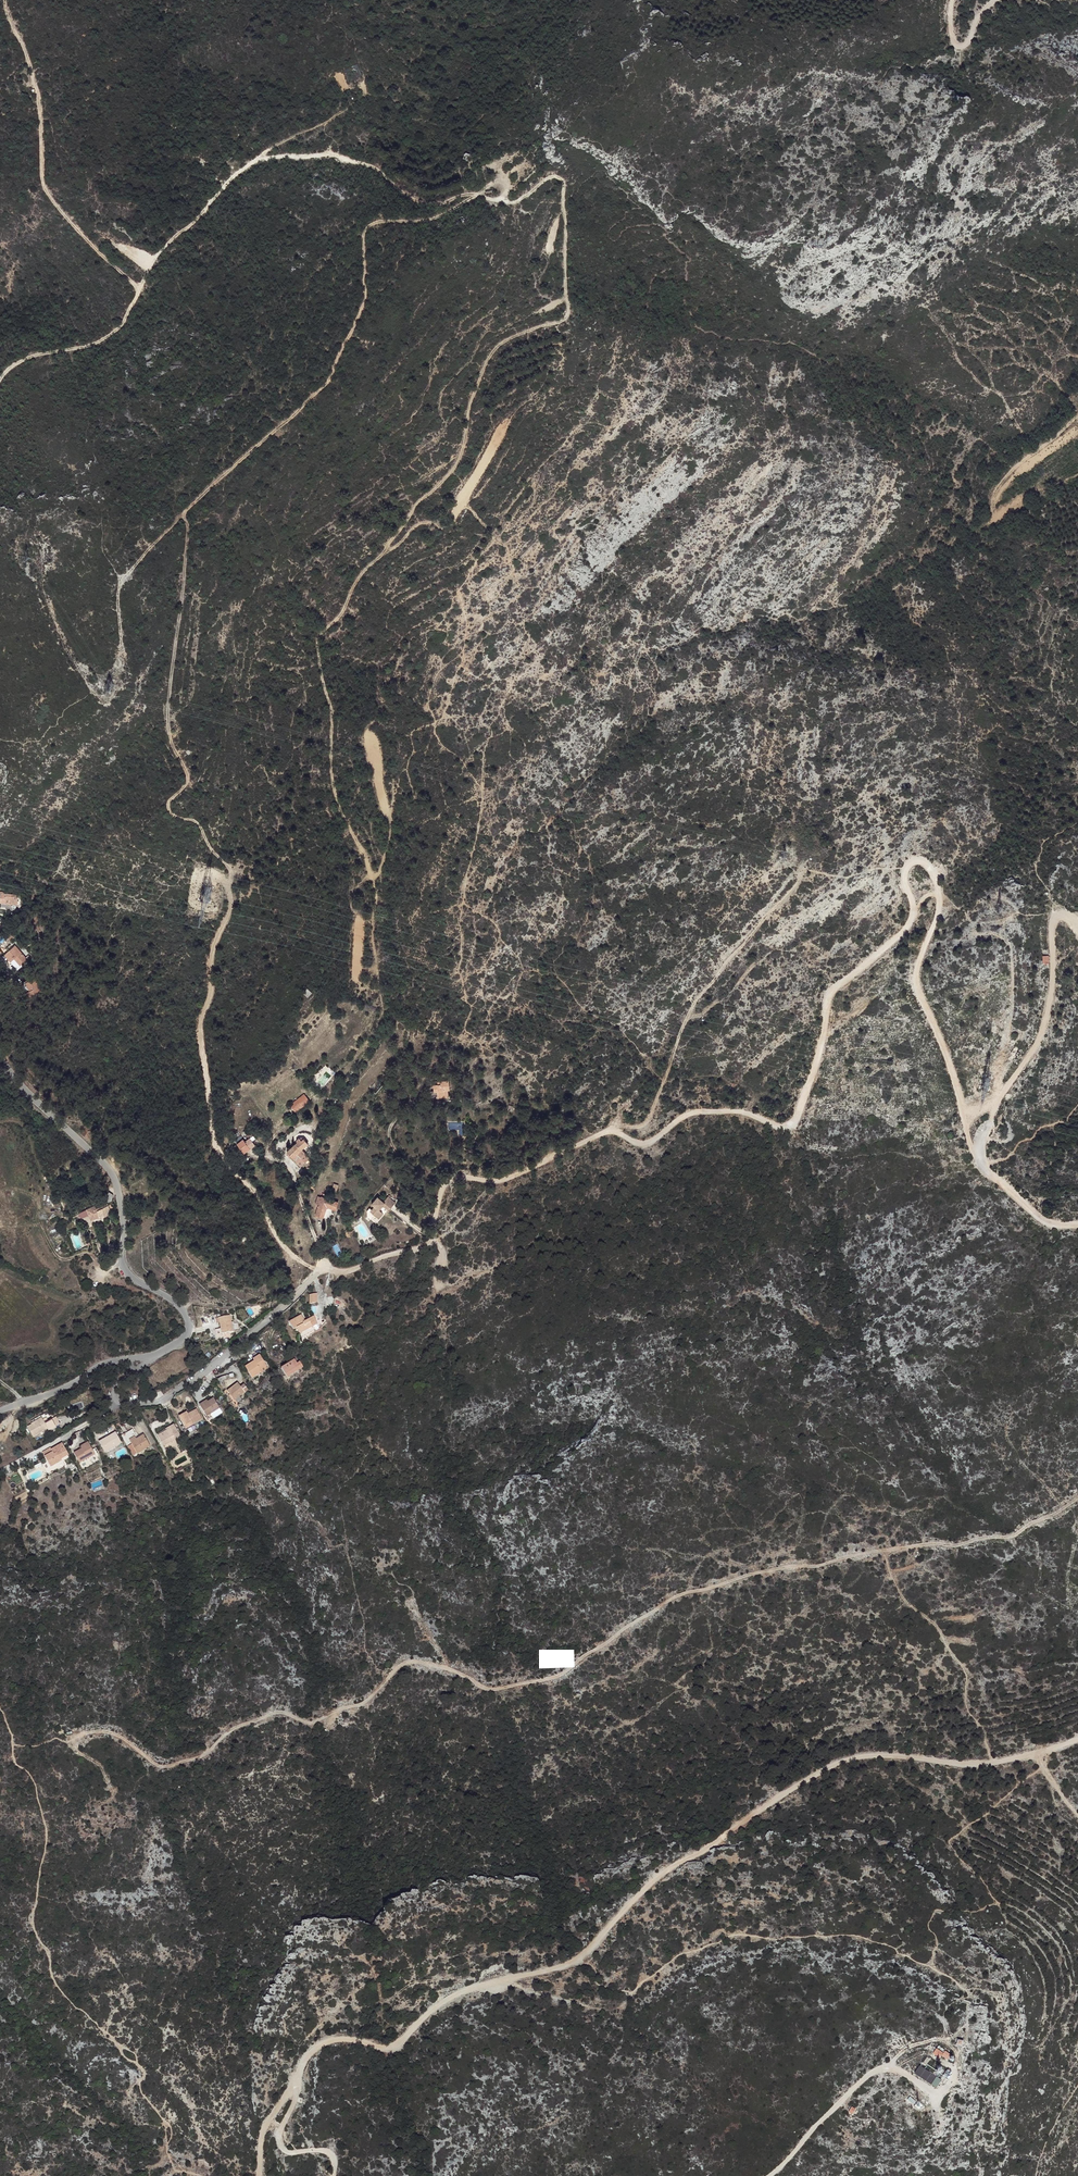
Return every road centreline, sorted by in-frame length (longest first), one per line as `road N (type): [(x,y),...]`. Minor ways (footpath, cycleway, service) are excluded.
road 1 (track): [(0,379),(33,355),(114,333),(158,252),(233,176),(267,157),(328,155),(432,204),(463,195),(515,200),(552,176),(562,180),(566,319),(491,353),(458,462),(359,575),(341,617),(317,640),(331,709),(334,794),(377,899),(368,982),(358,979),(359,917)]
road 2 (track): [(1077,1497),(1006,1537),(895,1546),(679,1591),(553,1678),(488,1690),(437,1665),(407,1662),(363,1705),(306,1723),(270,1714),(233,1728),(198,1758),(163,1767),(117,1734),(74,1740)]
road 3 (track): [(979,1157),(916,993),(914,966),(939,897),(932,868),(915,859),(904,881),(912,904),(907,927),(829,995),(815,1066),(790,1124),(693,1113),(651,1142),(600,1134),(504,1180),(453,1175),(441,1190),(434,1234)]
road 4 (track): [(42,553),(44,596),(89,691),(105,697),(123,658),(119,587),(182,514),(330,379),(365,296),(365,227),(445,214),(474,196)]
road 5 (track): [(182,514),(187,526),(168,712),(170,740),(188,776),(168,809),(201,826),(228,868),(230,911),(214,944),(200,1021),(216,1136),(285,1247),(323,1268)]
road 6 (track): [(1038,1755),(973,1766),(853,1756),(711,1849),(666,1867),(579,1960)]
road 7 (track): [(579,1960),(461,1990),(393,2047),(330,2041),(318,2047),(262,2131),(258,2175)]
road 8 (tertiary): [(0,1060),(109,1170),(122,1211),(124,1267),(184,1314),(182,1338),(148,1357)]
road 9 (track): [(1077,1226),(1047,1222),(992,1181),(979,1157),(996,1102),(1048,1015),(1053,921)]
road 10 (unclassified): [(434,1234),(349,1270),(323,1268),(202,1374),(152,1403),(117,1400)]
road 11 (track): [(139,289),(45,192),(41,107),(6,0)]
road 12 (track): [(801,877),(695,998),(648,1118),(612,1132)]
road 13 (track): [(768,2175),(883,2068),(936,2095),(952,2083),(956,2067)]
road 14 (track): [(510,416),(448,526),(424,523),(383,552)]
road 15 (track): [(993,1110),(1009,1034),(1013,952),(1000,931)]
road 16 (track): [(371,877),(379,873),(388,821),(368,737)]
road 17 (tertiary): [(130,1358),(0,1409)]
road 18 (track): [(332,2175),(329,2155),(288,2152),(280,2143),(295,2083)]

